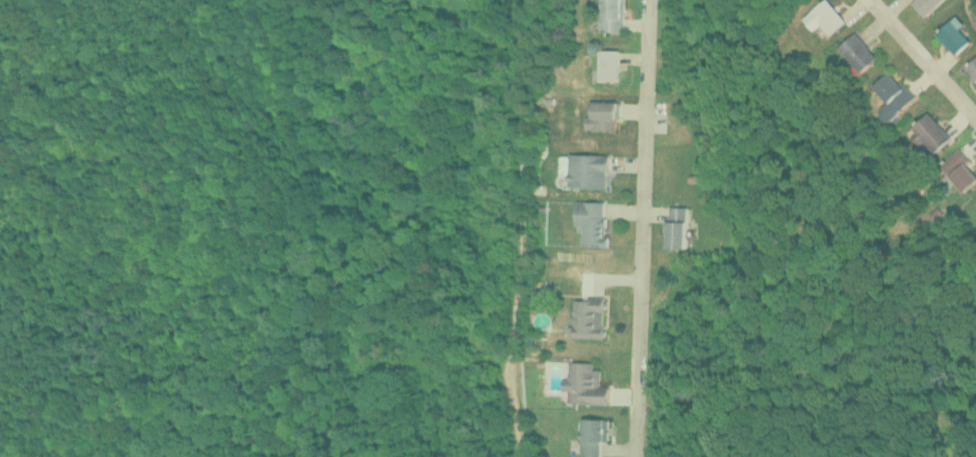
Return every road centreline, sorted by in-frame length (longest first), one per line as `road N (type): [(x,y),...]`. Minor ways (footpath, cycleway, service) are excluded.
road 1 (residential): [(523,0),(528,125),(515,456)]
road 2 (residential): [(635,456),(648,0)]
road 3 (residential): [(975,116),(872,0)]

